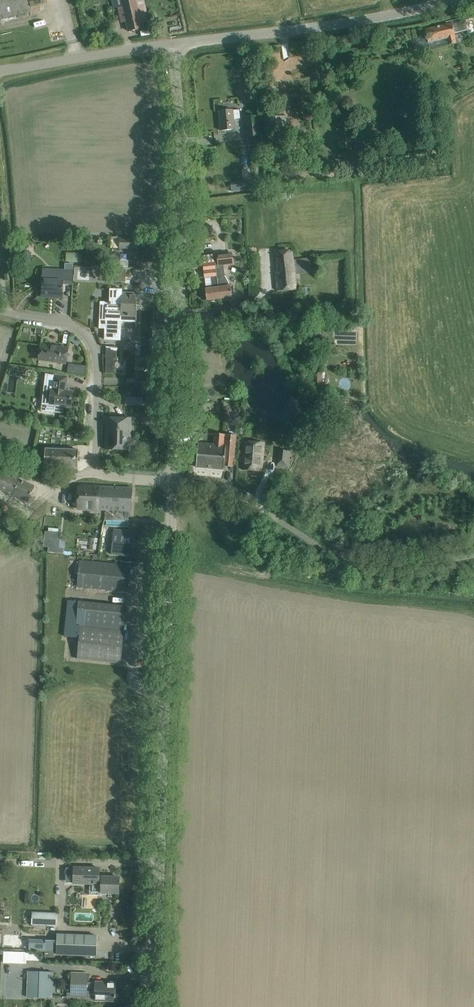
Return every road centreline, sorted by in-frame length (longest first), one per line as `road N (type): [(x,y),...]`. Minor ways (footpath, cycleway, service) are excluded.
road 1 (unclassified): [(155,1006),(172,481)]
road 2 (tertiary): [(171,44),(382,17),(447,0)]
road 3 (unclassified): [(178,314),(182,156),(171,44)]
road 4 (unclassified): [(95,472),(91,340),(69,325),(0,311)]
road 5 (unclassified): [(172,481),(229,492),(351,561)]
road 6 (tertiary): [(0,70),(171,44)]
road 7 (unclassified): [(172,481),(178,314)]

